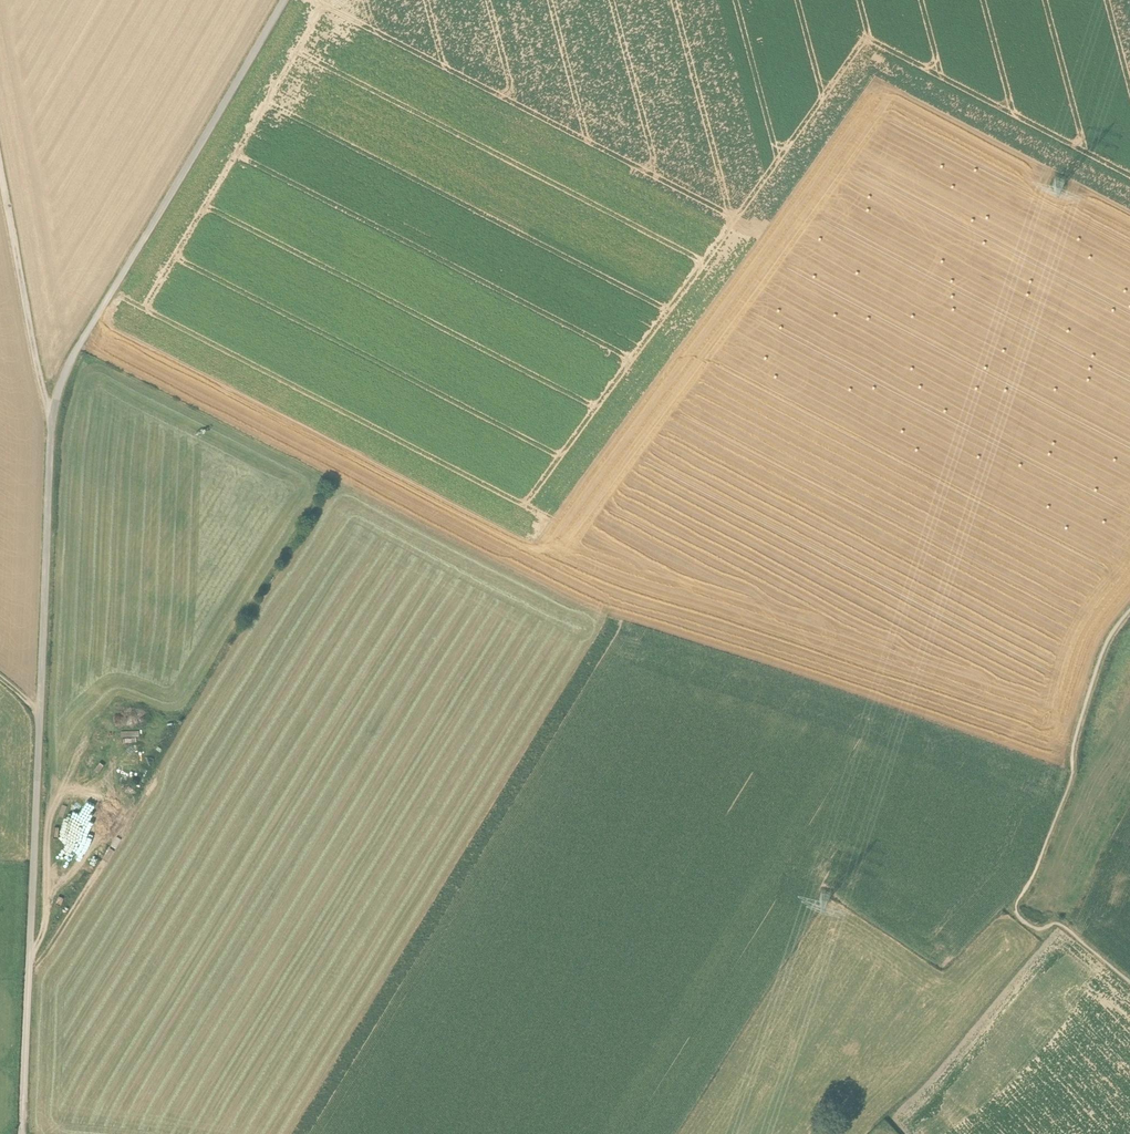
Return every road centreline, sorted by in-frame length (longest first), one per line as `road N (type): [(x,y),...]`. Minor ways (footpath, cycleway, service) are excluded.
road 1 (track): [(1129,982),(1062,920),(1047,936),(1015,906),(1071,777),(1071,751),(1102,652),(1129,611)]
road 2 (track): [(53,417),(0,170)]

